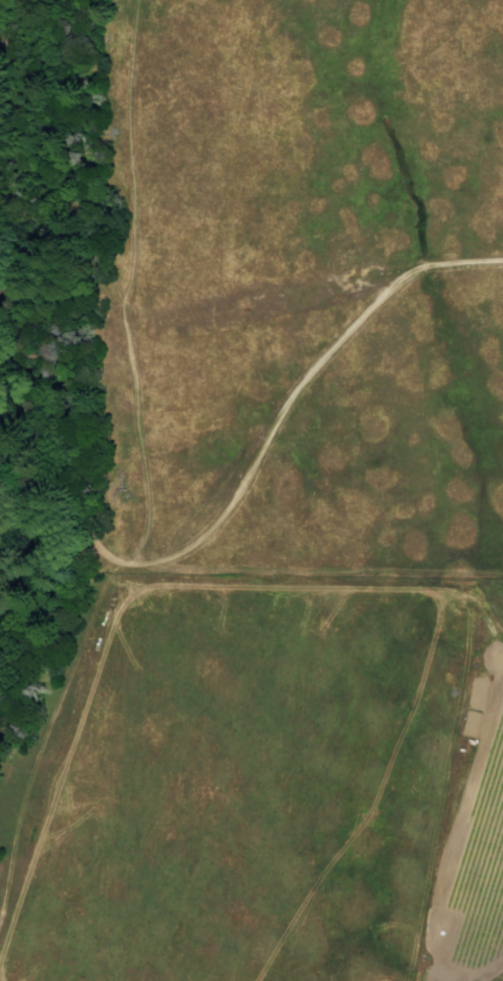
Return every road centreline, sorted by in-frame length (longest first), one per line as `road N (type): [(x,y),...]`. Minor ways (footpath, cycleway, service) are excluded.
road 1 (track): [(121,562),(186,551),(210,529),(299,385),(403,276),(435,263),(502,259)]
road 2 (track): [(256,980),(322,870),(368,817),(446,605),(468,601)]
road 3 (track): [(121,562),(100,553),(84,520),(68,435),(29,328),(21,221),(0,176)]
road 4 (track): [(502,645),(450,589),(162,590),(120,605)]
road 5 (track): [(0,966),(120,605)]
road 6 (track): [(0,905),(17,814),(111,573)]

